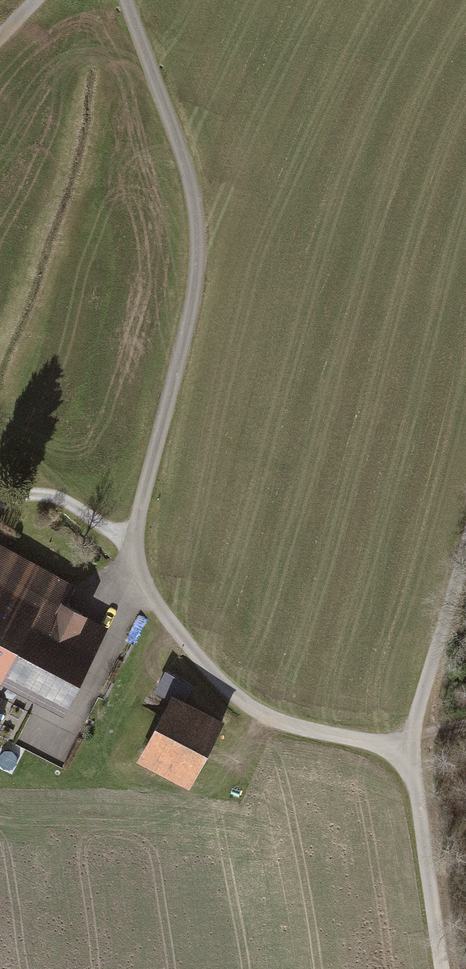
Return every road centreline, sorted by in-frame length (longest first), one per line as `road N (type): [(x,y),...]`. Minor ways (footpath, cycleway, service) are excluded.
road 1 (residential): [(166,620),(133,569),(133,539),(192,305),(195,221),(186,169),(122,0)]
road 2 (track): [(445,968),(409,751),(293,726),(252,709),(166,620)]
road 3 (track): [(465,538),(409,751)]

